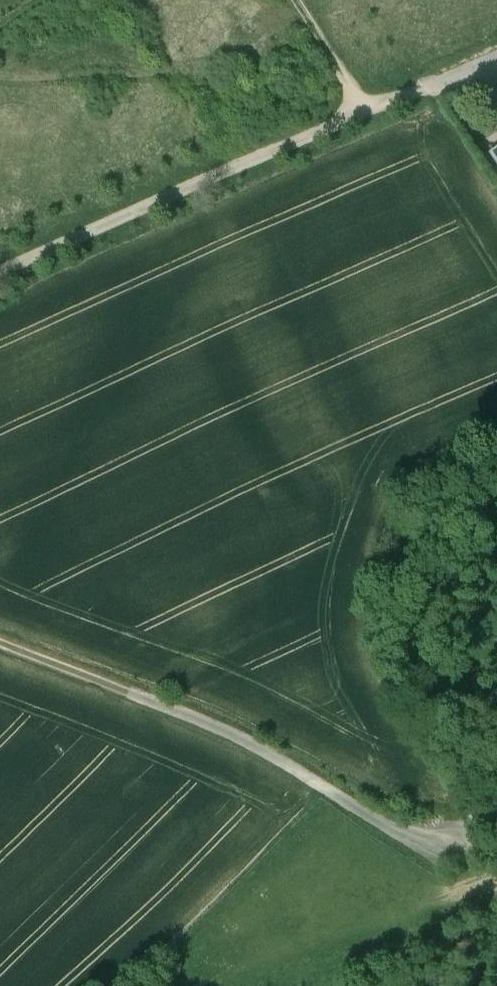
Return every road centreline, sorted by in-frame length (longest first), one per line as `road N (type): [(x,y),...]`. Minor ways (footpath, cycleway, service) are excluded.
road 1 (track): [(0,639),(474,843)]
road 2 (track): [(0,273),(438,85)]

